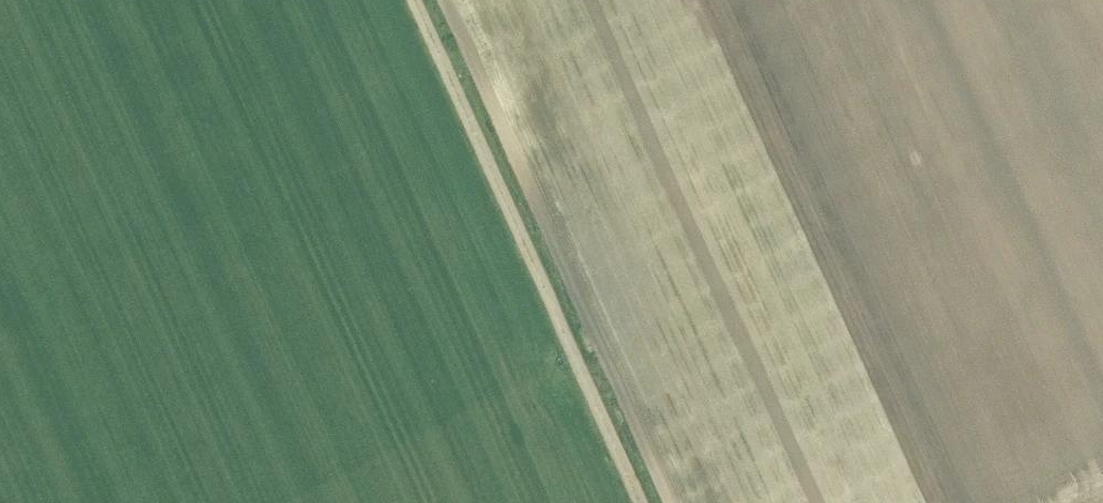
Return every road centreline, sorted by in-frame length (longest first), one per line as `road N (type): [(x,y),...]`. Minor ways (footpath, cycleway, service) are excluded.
road 1 (track): [(420,0),(646,502)]

